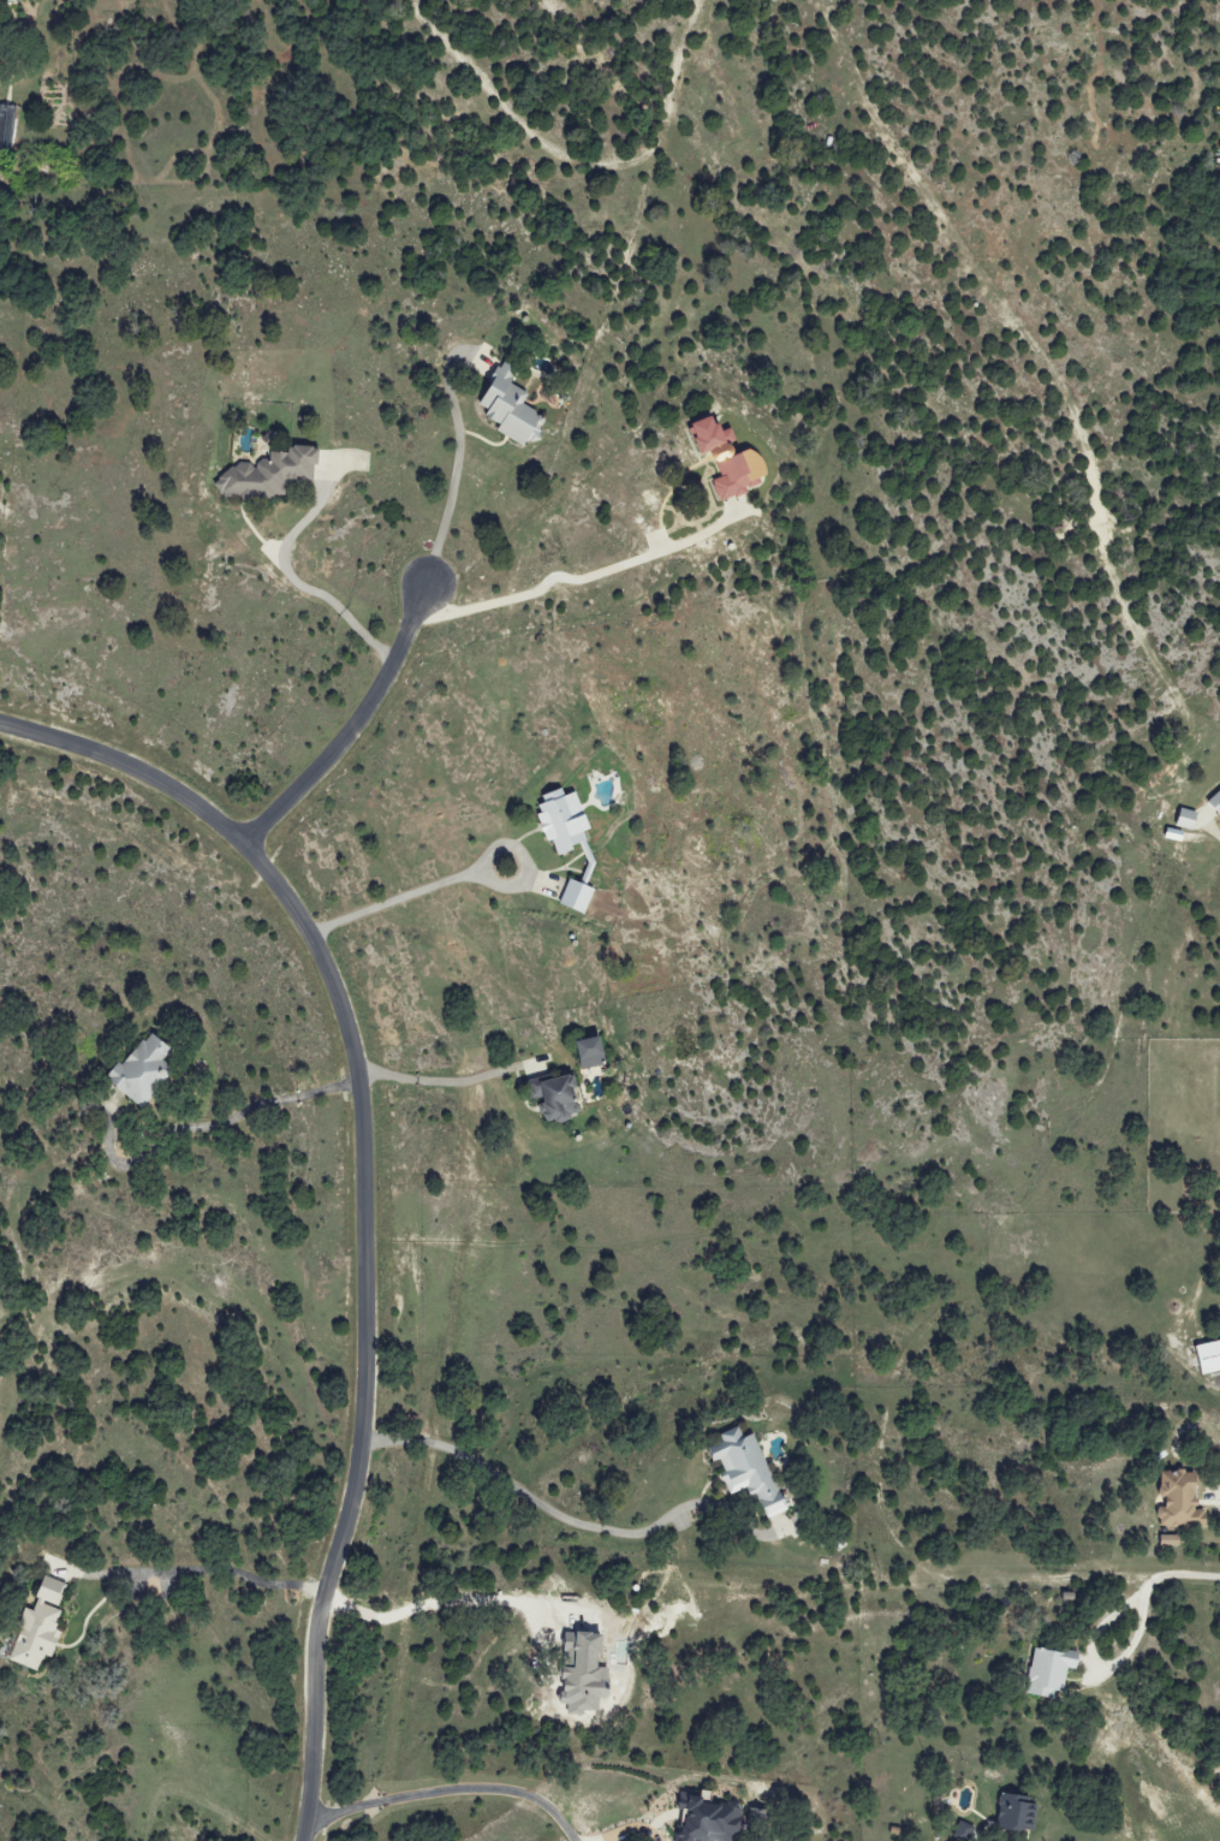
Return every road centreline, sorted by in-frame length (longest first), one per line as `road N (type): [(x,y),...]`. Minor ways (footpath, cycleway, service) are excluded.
road 1 (residential): [(306,1840),(316,1658),(362,1445),(361,1095),(349,1011),(294,909),(194,802),(127,767),(0,726)]
road 2 (residential): [(240,847),(367,711),(430,580)]

